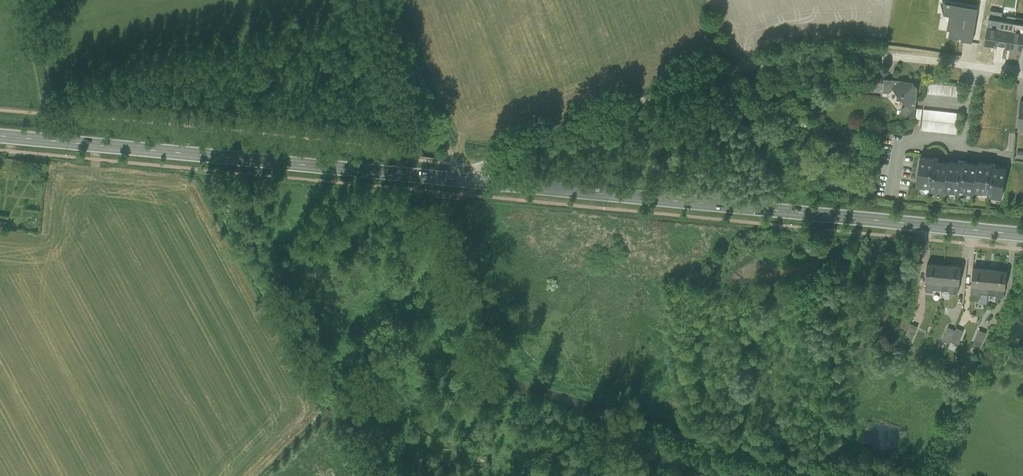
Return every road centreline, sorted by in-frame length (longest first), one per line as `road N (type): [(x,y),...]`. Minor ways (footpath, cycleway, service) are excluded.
road 1 (unclassified): [(1022,77),(882,55),(746,67),(483,166),(477,181)]
road 2 (secondary): [(1022,235),(477,181)]
road 3 (secondary): [(460,179),(0,136)]
road 4 (unclassified): [(392,0),(460,179)]

